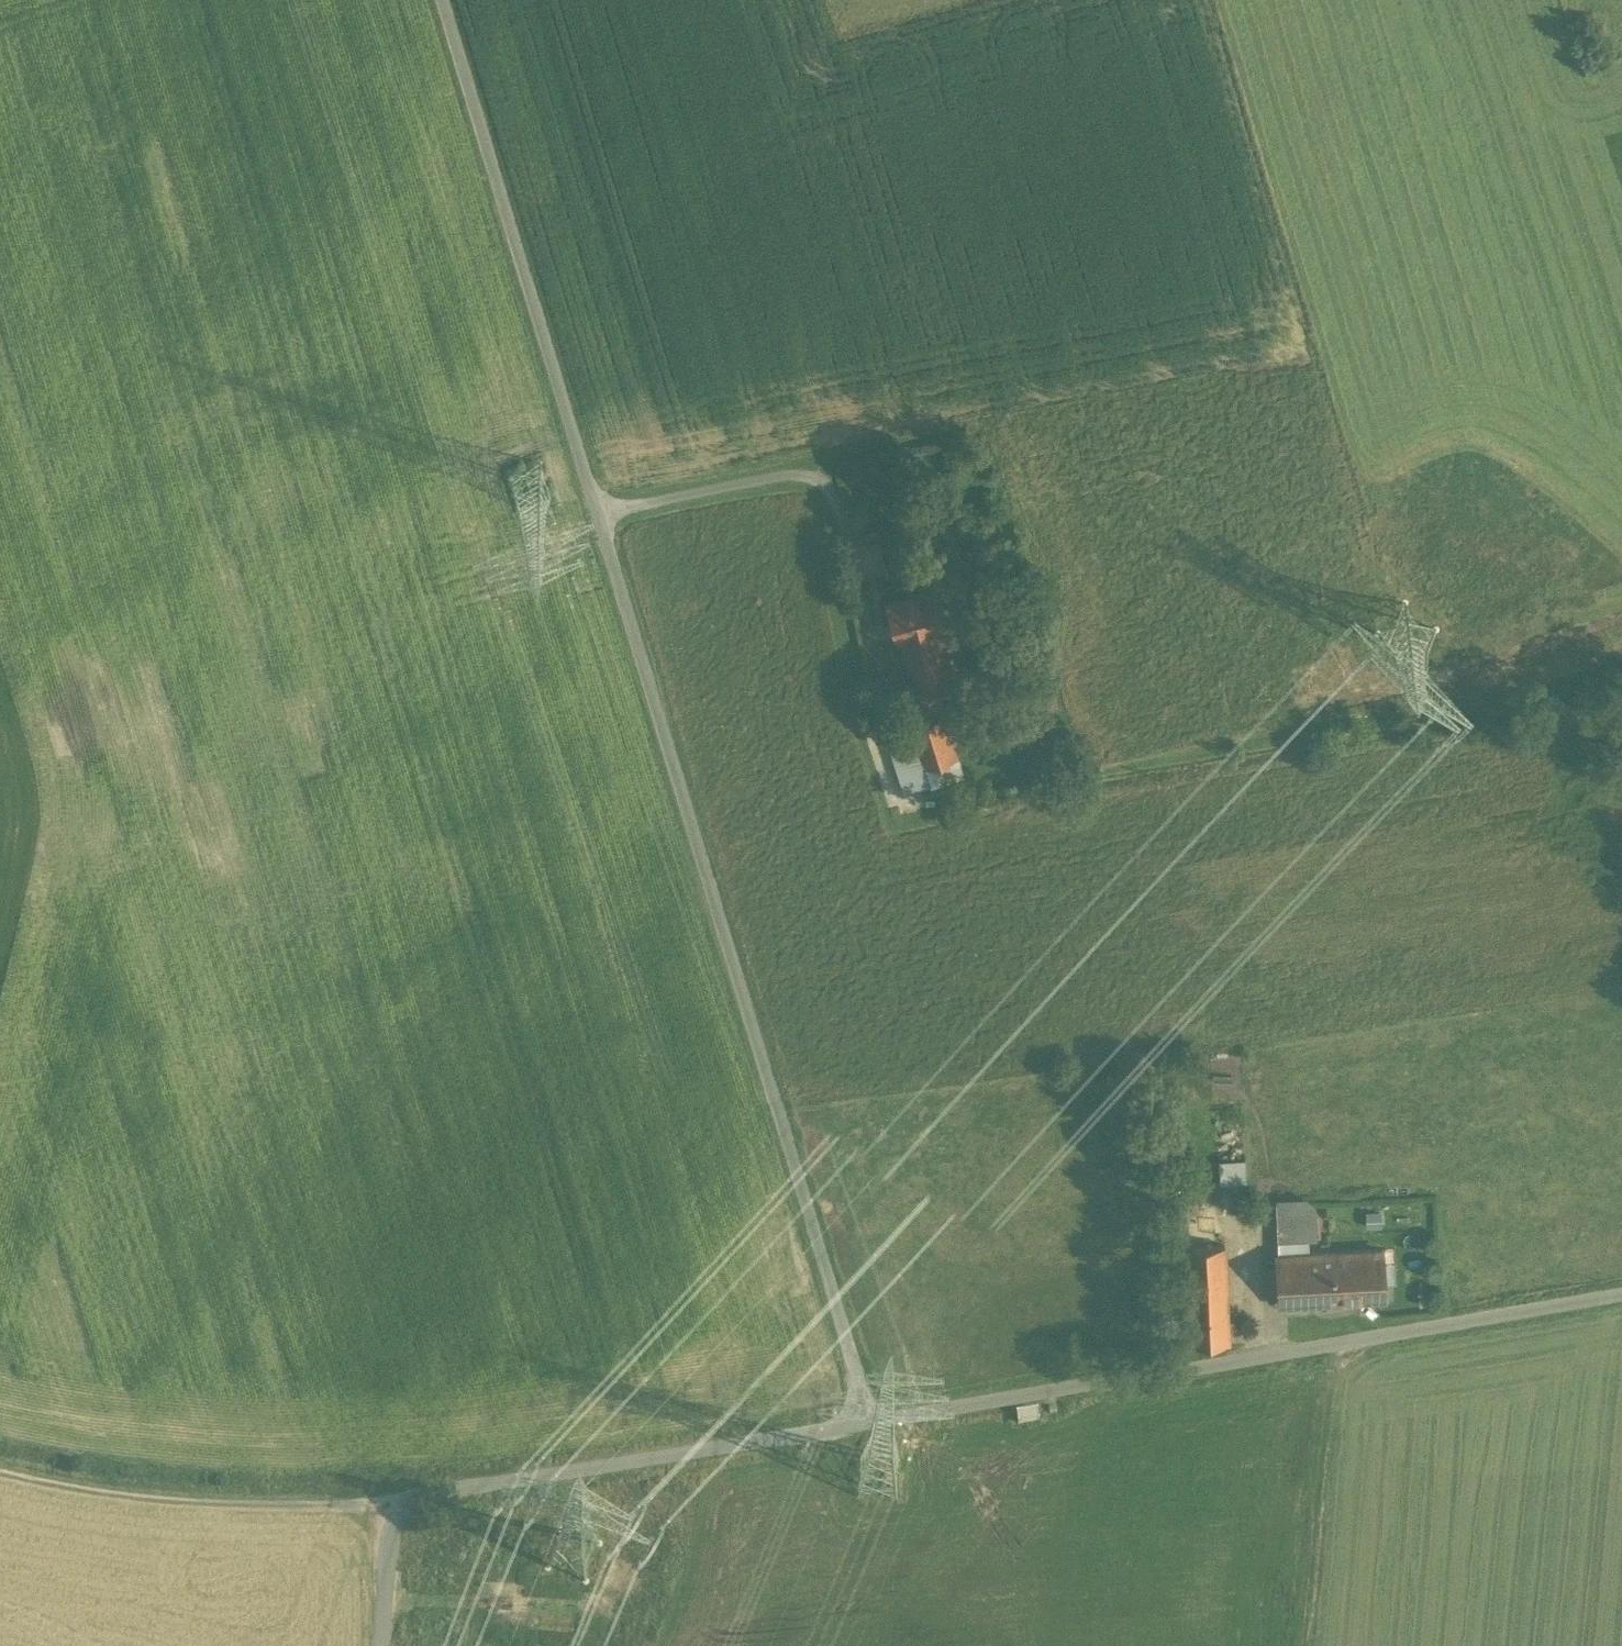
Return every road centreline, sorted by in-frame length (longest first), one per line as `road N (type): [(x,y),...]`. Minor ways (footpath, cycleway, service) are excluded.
road 1 (unclassified): [(867,1420),(445,0)]
road 2 (unclassified): [(1621,1284),(867,1420)]
road 3 (unclassified): [(867,1420),(423,1493),(401,1510),(394,1530),(387,1645)]
road 4 (track): [(401,1510),(378,1503),(105,1492),(0,1469)]

